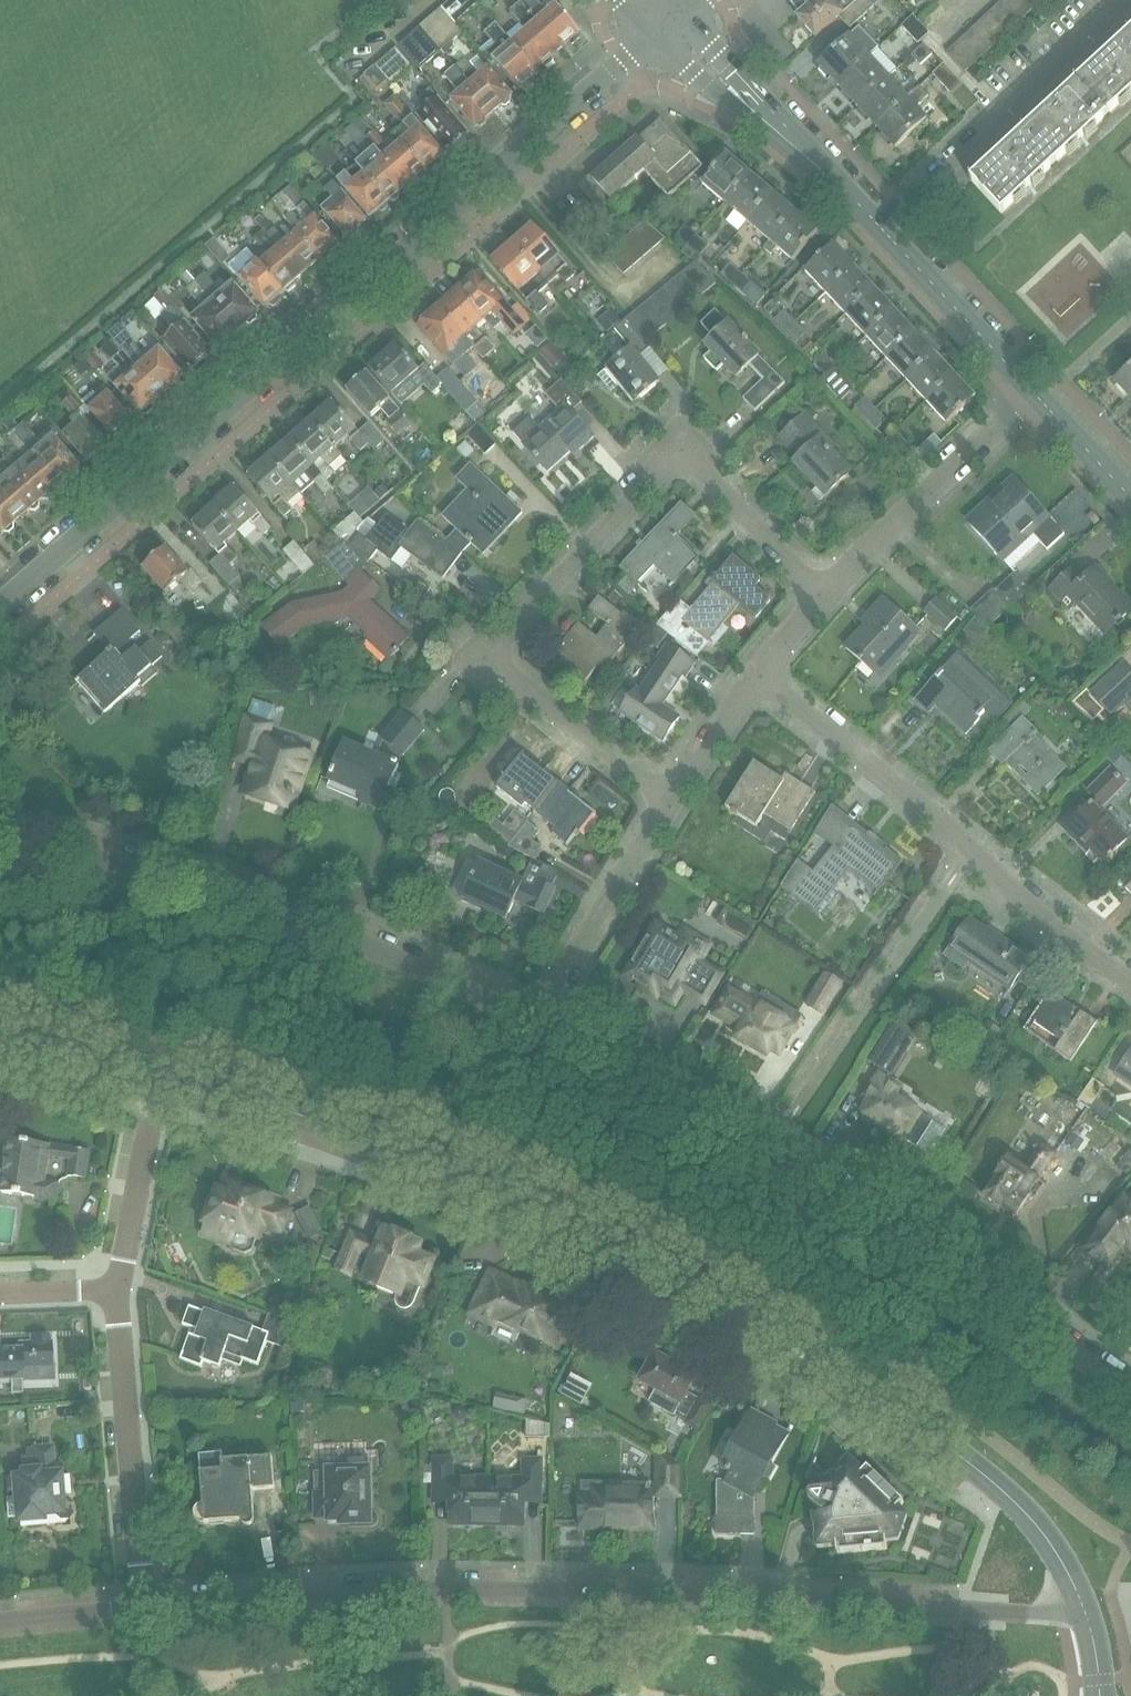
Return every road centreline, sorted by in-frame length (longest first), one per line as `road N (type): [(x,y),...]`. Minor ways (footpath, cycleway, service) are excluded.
road 1 (secondary): [(1086,1613),(1040,1529),(956,1452),(653,1265),(502,1192),(337,1126),(162,1074)]
road 2 (residential): [(1086,1613),(574,1590),(142,1606)]
road 3 (unclassified): [(0,604),(657,30)]
road 4 (unclassified): [(642,802),(512,677),(506,643),(513,628),(669,472),(687,473),(812,588)]
road 5 (unclassified): [(532,1003),(258,906),(0,837)]
road 6 (unclassified): [(1130,1391),(767,1144)]
road 7 (unclassified): [(767,1144),(963,845)]
road 8 (residential): [(875,224),(1118,0)]
road 9 (residential): [(142,1606),(120,1279)]
road 10 (residential): [(812,588),(1034,390)]
road 11 (unclassified): [(963,845),(743,666)]
road 12 (unclassified): [(767,1144),(532,1003)]
road 13 (tertiary): [(1034,390),(875,224)]
road 14 (unclassified): [(532,1003),(642,802)]
road 15 (residential): [(963,845),(1130,978)]
road 16 (residential): [(120,1279),(162,1074)]
road 17 (tertiary): [(657,30),(693,70),(802,154)]
road 18 (tertiary): [(802,154),(679,11)]
road 19 (unclassified): [(642,802),(680,739),(743,666)]
road 20 (secondary): [(162,1074),(0,1048)]
road 21 (unclassified): [(142,1606),(0,1622)]
road 22 (tertiary): [(1130,493),(1034,390)]
road 23 (residential): [(0,1283),(120,1279)]

